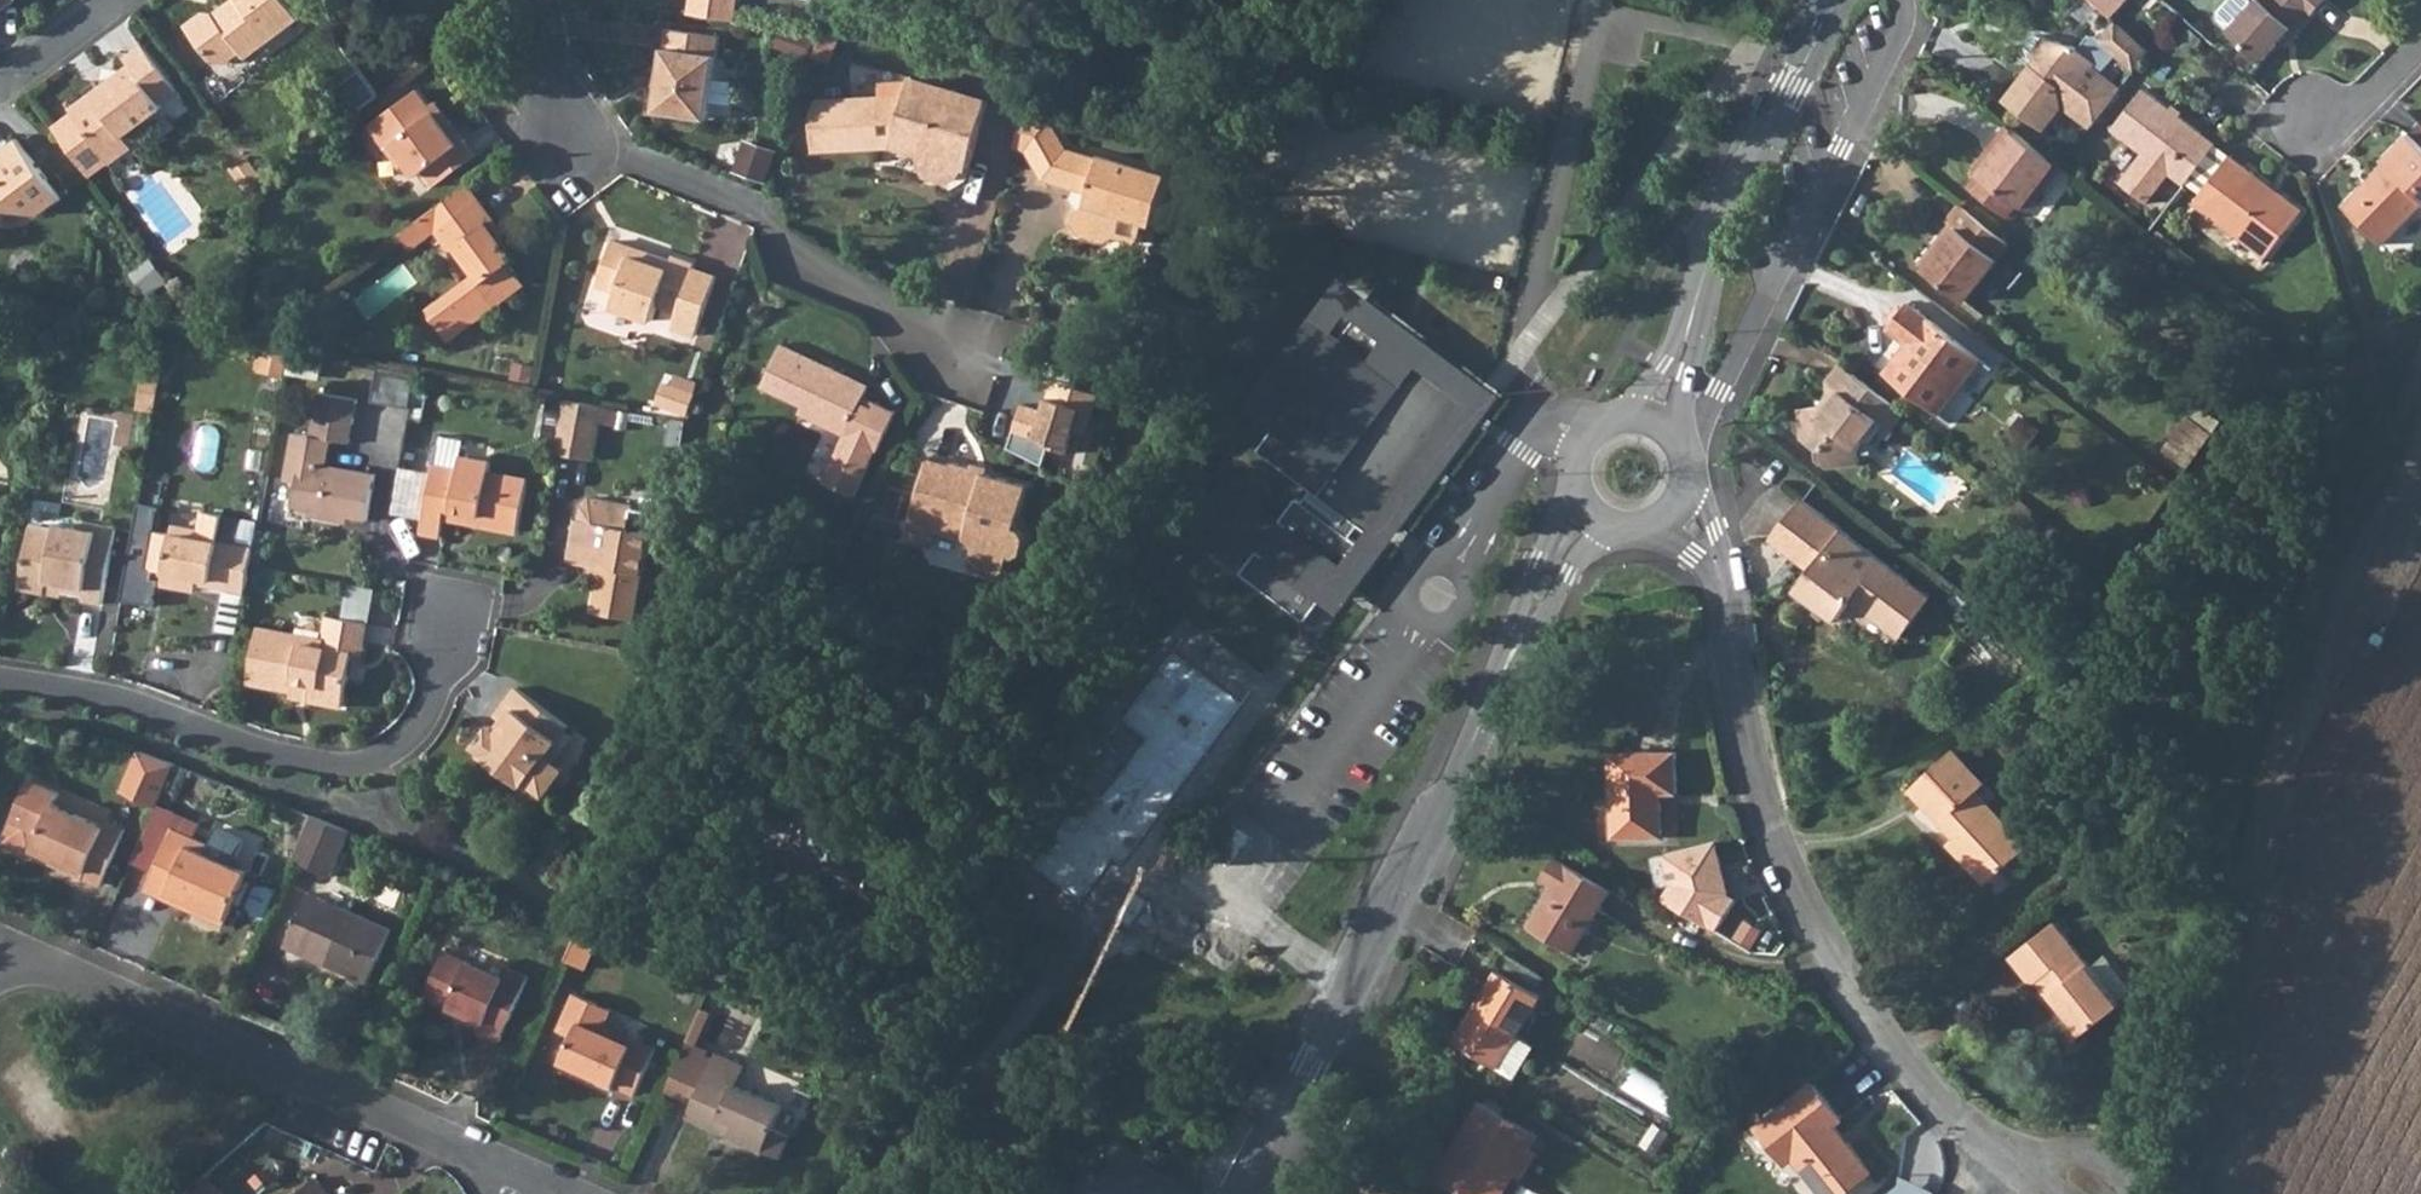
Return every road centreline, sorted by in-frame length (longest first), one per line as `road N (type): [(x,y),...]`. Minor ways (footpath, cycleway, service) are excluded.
road 1 (tertiary): [(1589,512),(1244,1193)]
road 2 (residential): [(1723,597),(1767,821),(1826,952),(1872,1026),(1933,1097),(2022,1166)]
road 3 (residential): [(0,976),(50,966),(529,1185)]
road 4 (residential): [(0,682),(140,704),(271,758),(343,766),(395,749),(423,718),(439,687),(453,606)]
road 5 (tertiary): [(1841,0),(1740,193),(1654,422)]
road 6 (residential): [(530,0),(546,71),(591,144),(619,160)]
road 7 (tertiary): [(1654,422),(1606,423),(1581,447),(1575,481),(1589,512)]
road 8 (residential): [(0,88),(115,0)]
road 9 (residential): [(2305,116),(2362,99),(2420,41)]
road 10 (residential): [(1723,597),(1719,532),(1686,480)]

